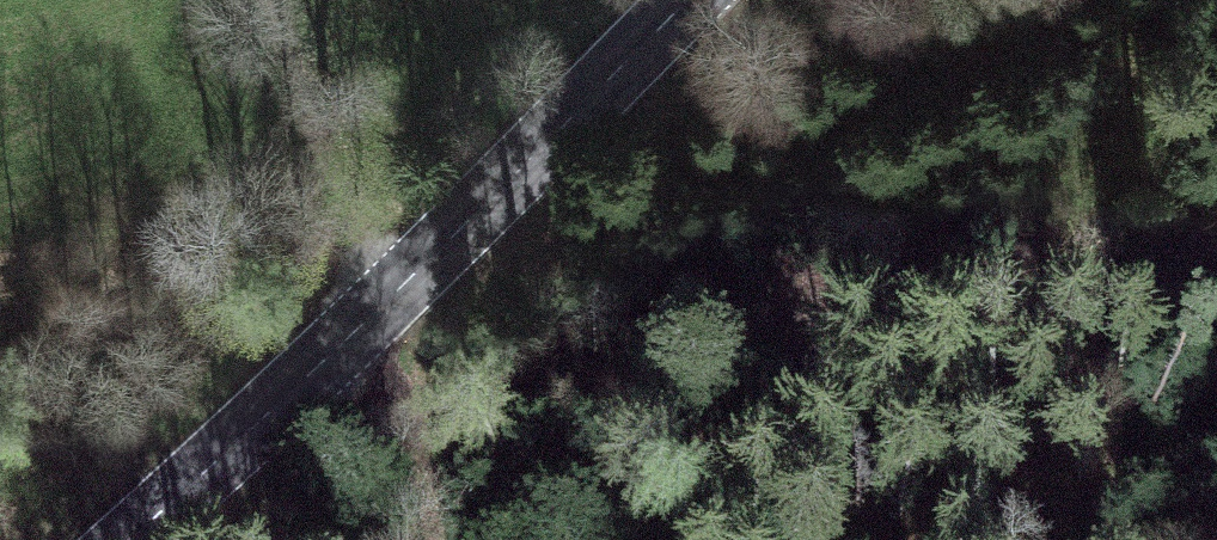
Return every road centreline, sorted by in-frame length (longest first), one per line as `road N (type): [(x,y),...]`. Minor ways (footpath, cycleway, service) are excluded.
road 1 (track): [(1216,292),(434,421),(311,377)]
road 2 (secondary): [(127,539),(311,377),(688,0)]
road 3 (track): [(376,312),(276,0)]

